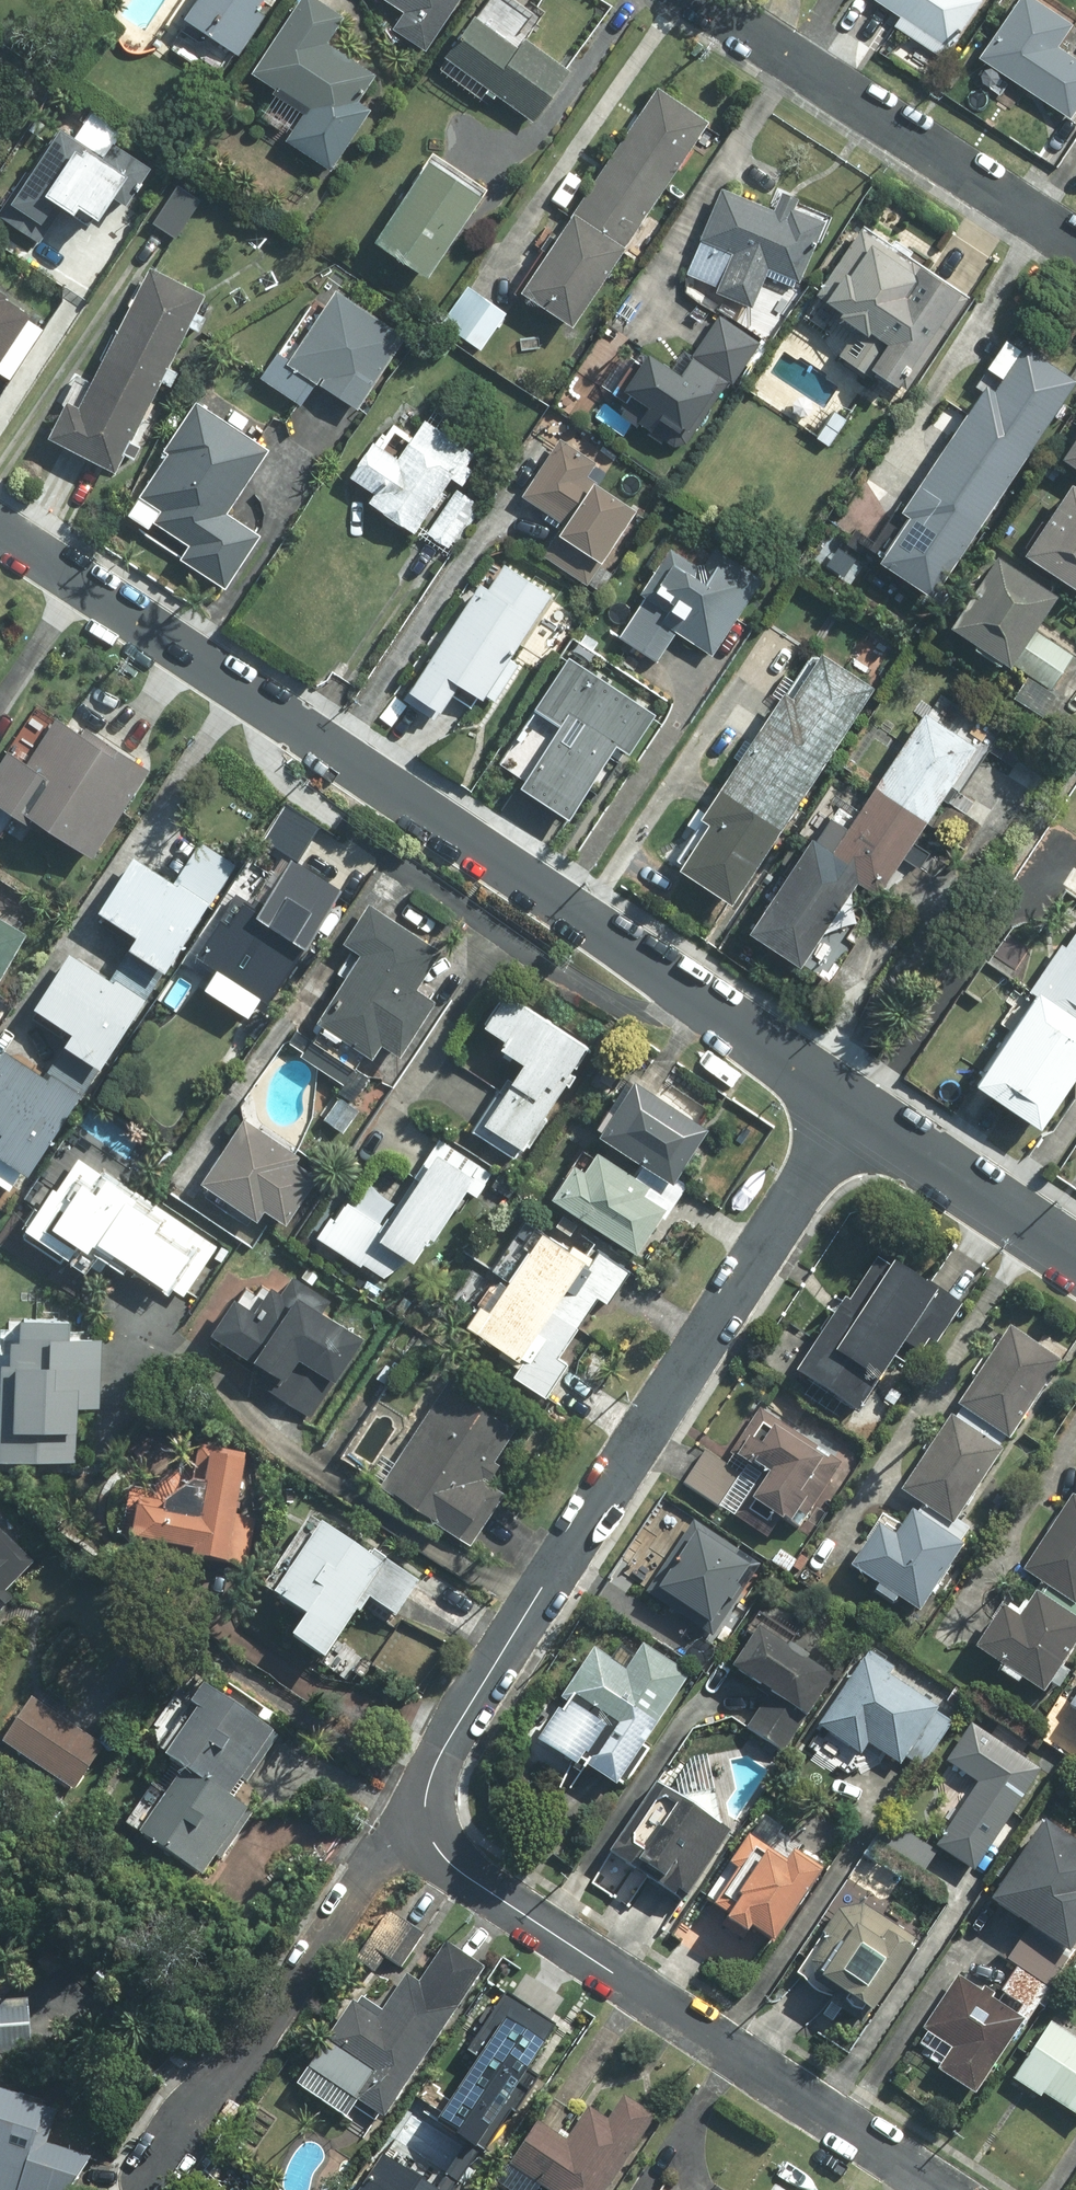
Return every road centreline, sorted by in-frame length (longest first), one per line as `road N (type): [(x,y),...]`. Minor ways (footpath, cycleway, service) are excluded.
road 1 (residential): [(0,532),(853,1106)]
road 2 (residential): [(853,1106),(447,1739),(426,1794),(425,1827)]
road 3 (residential): [(425,1827),(452,1868),(939,2189)]
road 4 (residential): [(425,1827),(366,1873),(150,2180)]
road 5 (residential): [(1075,247),(701,0)]
road 6 (residential): [(853,1106),(1075,1254)]

